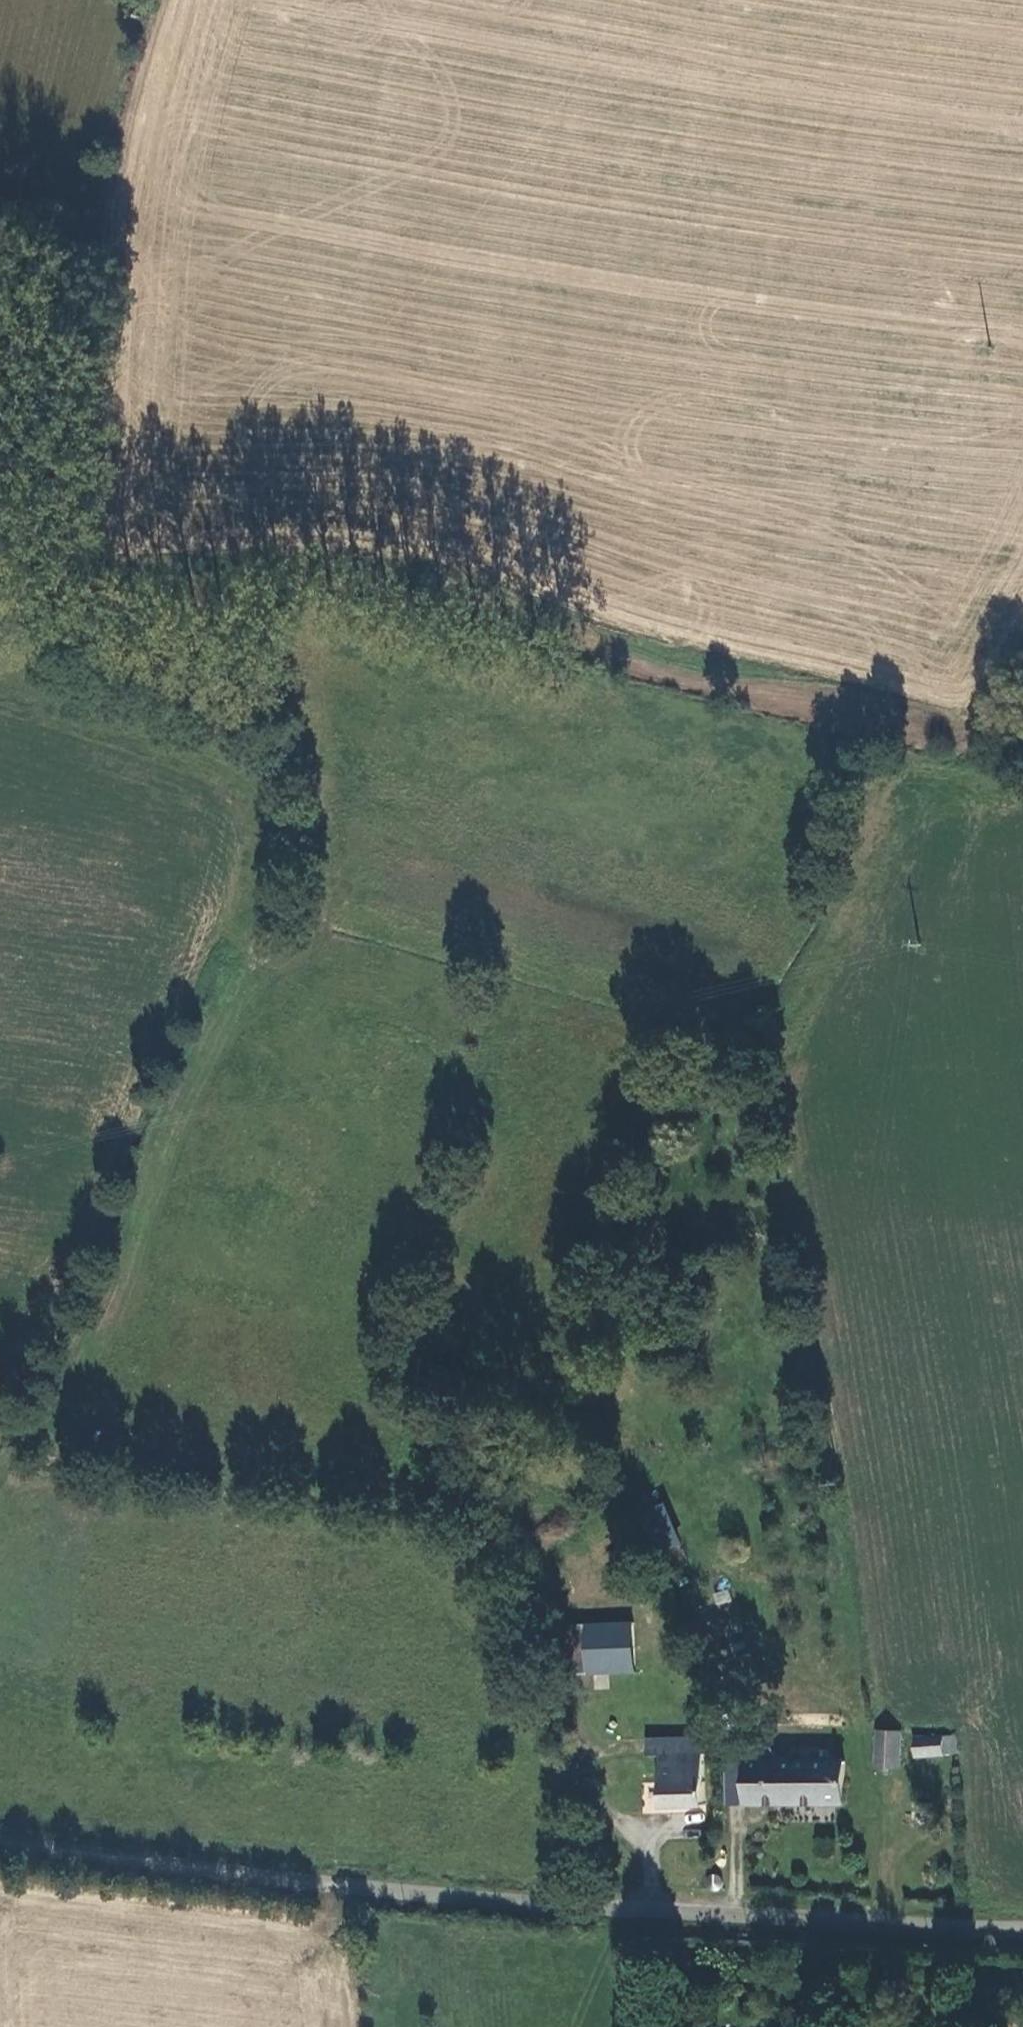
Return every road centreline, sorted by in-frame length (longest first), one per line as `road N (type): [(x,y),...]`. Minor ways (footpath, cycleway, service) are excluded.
road 1 (unclassified): [(1022,1932),(517,1903),(0,1844)]

